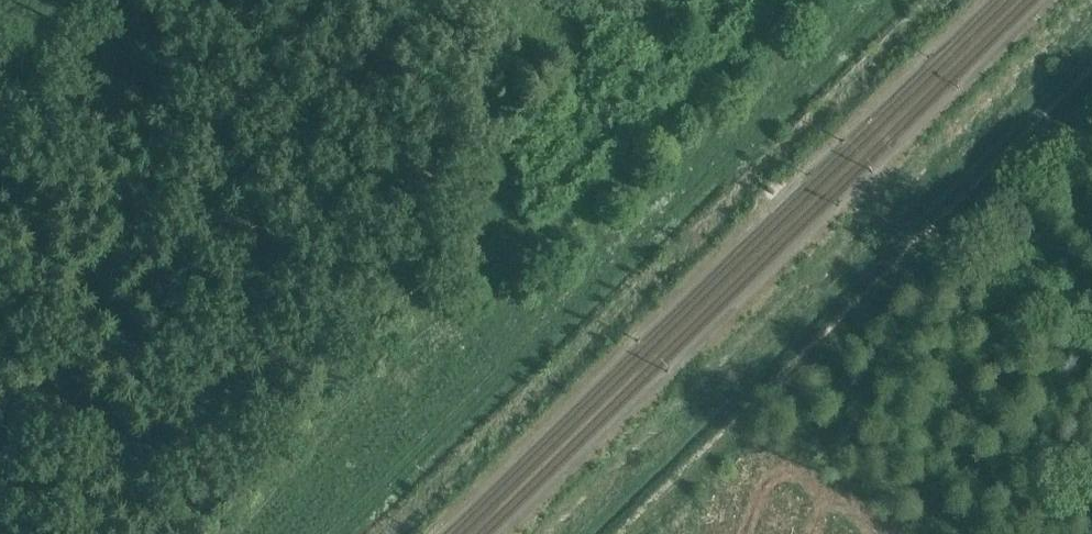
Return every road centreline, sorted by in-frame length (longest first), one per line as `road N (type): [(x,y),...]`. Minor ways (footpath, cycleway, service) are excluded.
road 1 (track): [(323,533),(877,0)]
road 2 (track): [(387,533),(933,0)]
road 3 (track): [(1091,14),(560,533)]
road 4 (track): [(1091,79),(623,533)]

